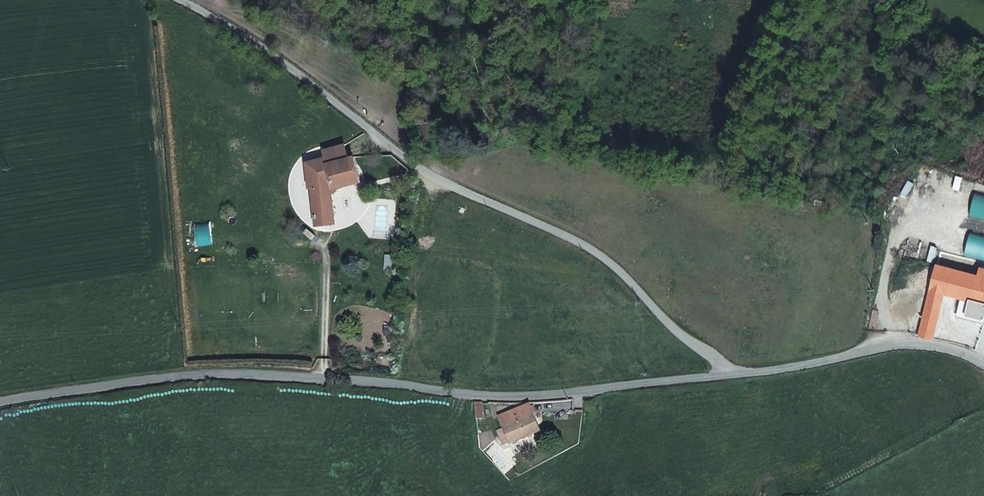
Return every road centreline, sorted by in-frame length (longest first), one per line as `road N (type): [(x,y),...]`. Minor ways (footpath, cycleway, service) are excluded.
road 1 (unclassified): [(729,379),(543,394),(189,376),(0,404)]
road 2 (unclassified): [(185,0),(301,71),(415,165),(604,258),(729,379)]
road 3 (unclassified): [(983,368),(965,359),(865,350),(729,379)]

